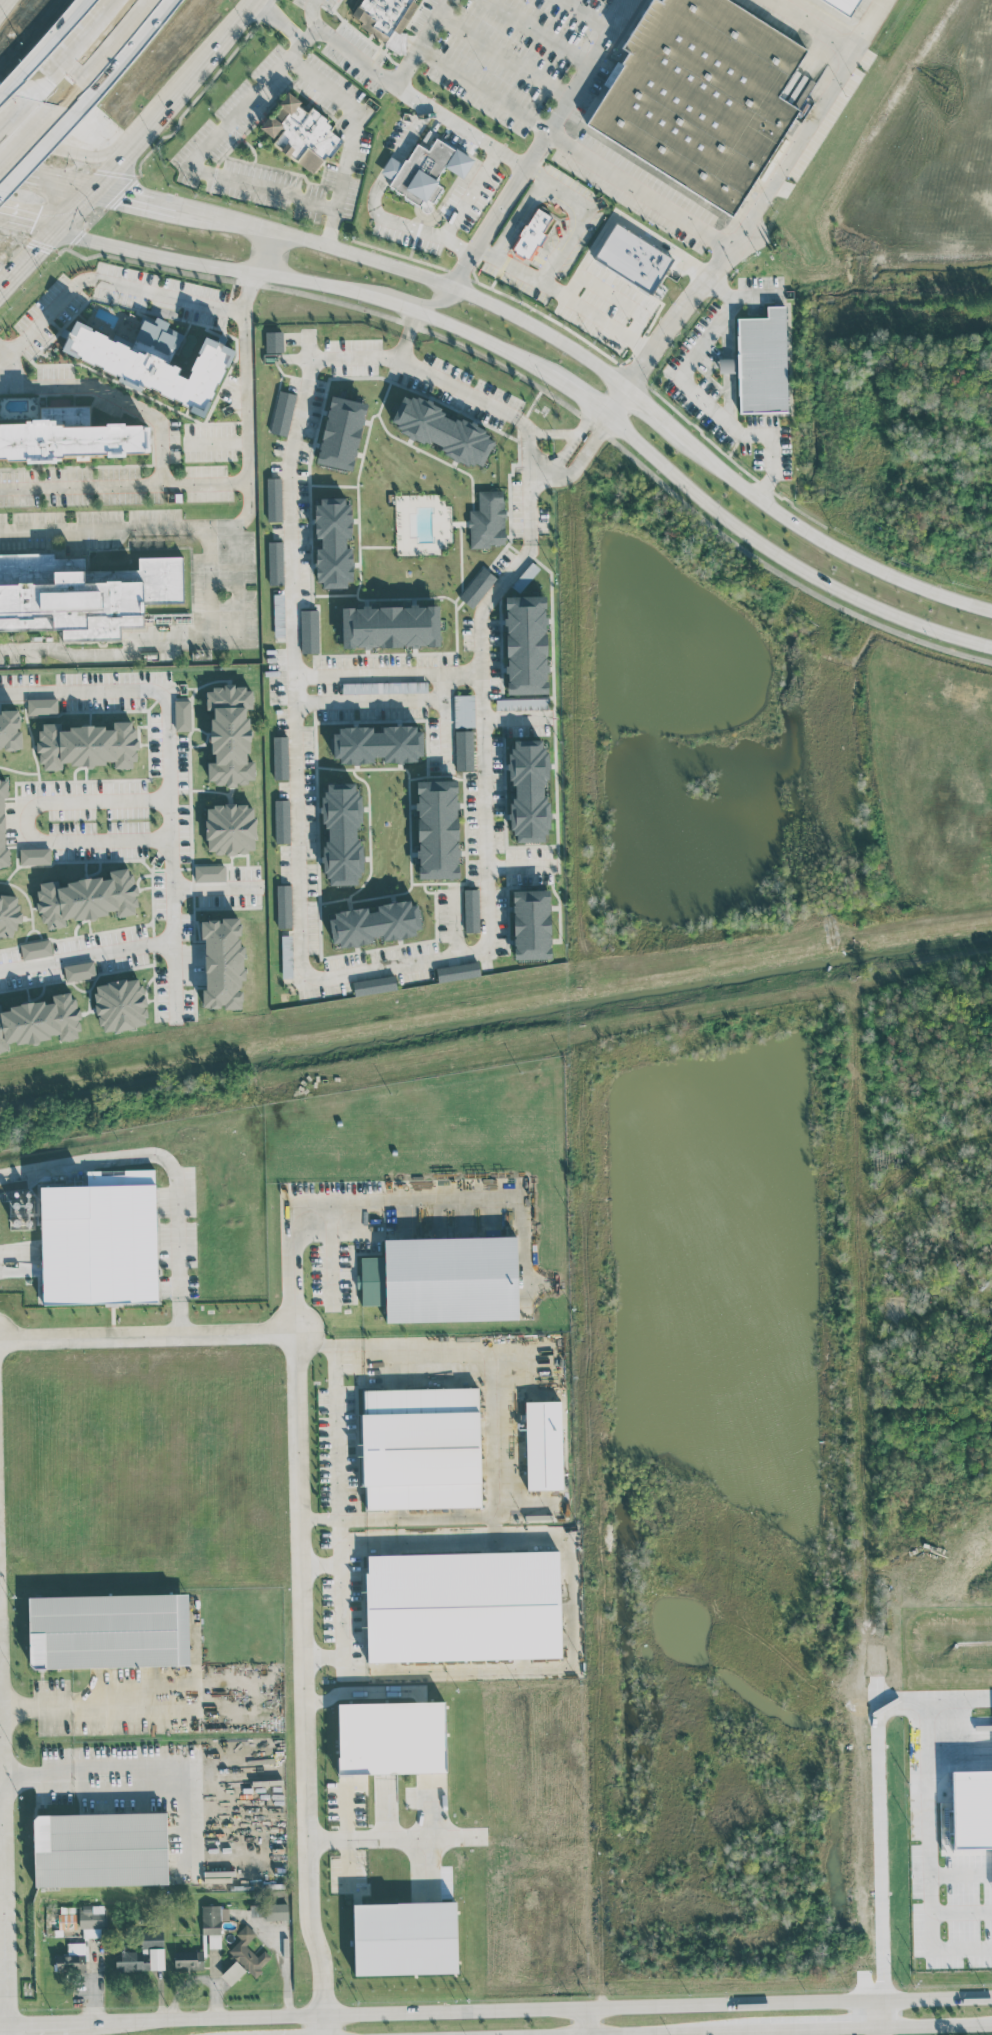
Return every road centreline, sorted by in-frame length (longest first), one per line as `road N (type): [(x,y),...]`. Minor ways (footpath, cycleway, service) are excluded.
road 1 (track): [(580,1017),(604,2008)]
road 2 (secondary): [(991,2000),(68,2024)]
road 3 (track): [(880,1706),(866,1573),(857,993)]
road 4 (track): [(573,506),(579,990)]
road 5 (secondary): [(605,415),(772,554),(847,596),(991,646)]
road 6 (secondary): [(581,2034),(991,2023)]
road 7 (secondary): [(627,388),(565,343),(452,285),(271,229)]
road 8 (primary): [(0,285),(101,179),(248,0)]
road 9 (secondary): [(991,608),(862,562),(792,523),(688,440)]
road 10 (secondary): [(55,230),(382,297)]
road 11 (primary): [(0,122),(86,143),(119,136),(196,63)]
road 12 (track): [(862,1354),(991,1261)]
road 13 (track): [(991,1130),(928,1154),(857,1211)]
road 14 (secondary): [(415,308),(548,375)]
road 15 (motorway): [(68,100),(150,0)]

